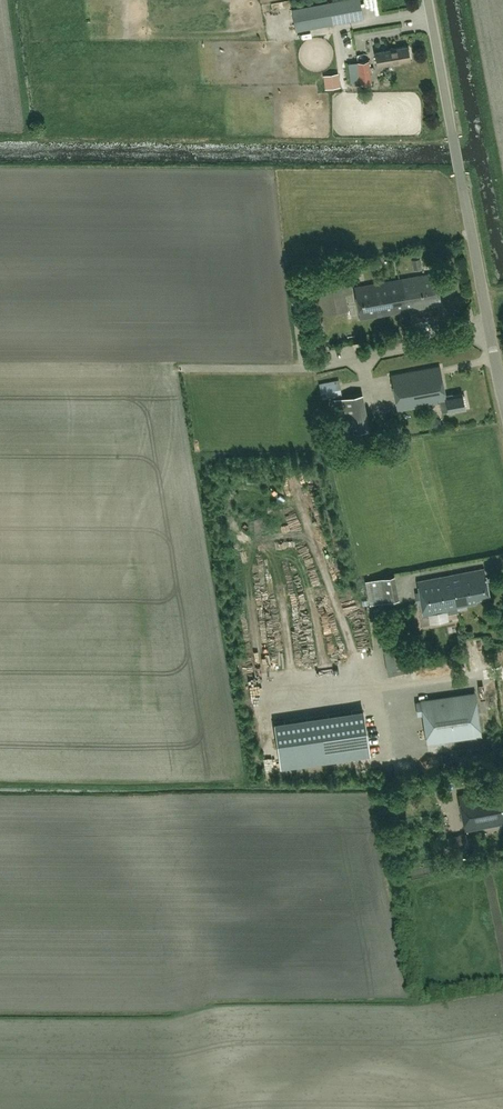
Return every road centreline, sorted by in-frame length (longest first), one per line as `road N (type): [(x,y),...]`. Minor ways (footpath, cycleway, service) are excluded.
road 1 (unclassified): [(502,396),(428,0)]

